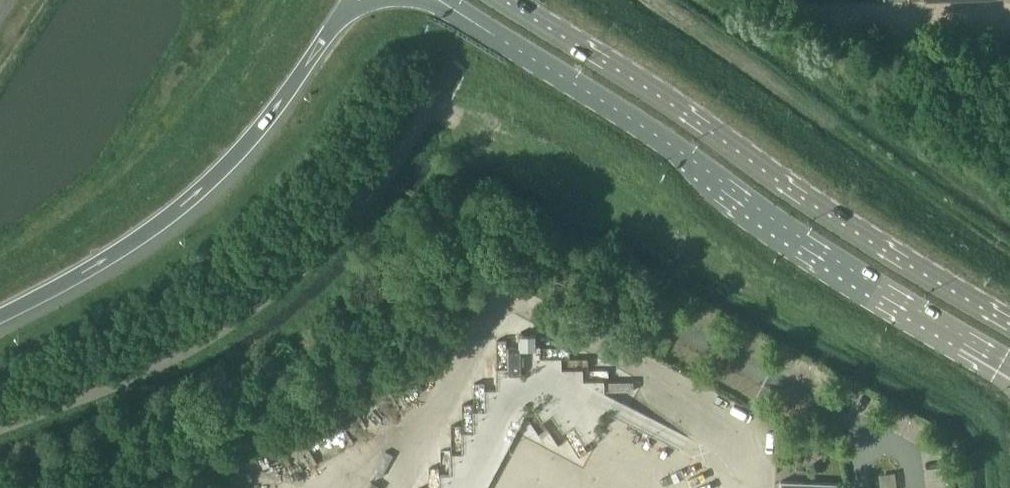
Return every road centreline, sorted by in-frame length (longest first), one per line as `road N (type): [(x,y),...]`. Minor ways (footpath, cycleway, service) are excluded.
road 1 (unclassified): [(496,0),(384,177),(282,284),(154,365),(0,425)]
road 2 (secondary): [(478,24),(617,107),(1009,375)]
road 3 (secondary): [(1009,317),(513,4)]
road 4 (motorway): [(0,315),(70,281),(190,202),(262,126),(344,11)]

